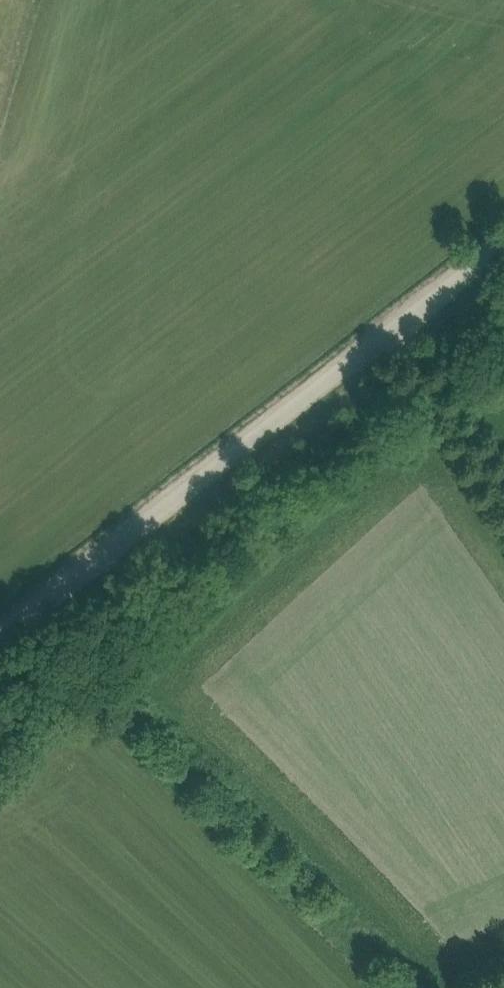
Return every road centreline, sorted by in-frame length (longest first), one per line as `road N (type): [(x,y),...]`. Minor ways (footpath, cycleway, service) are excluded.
road 1 (unclassified): [(0,633),(503,243)]

